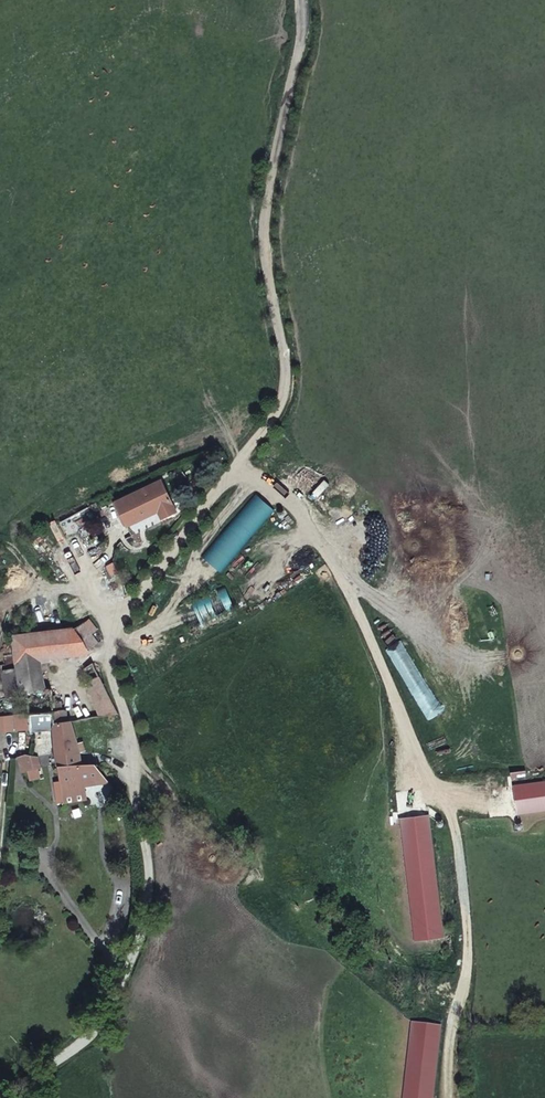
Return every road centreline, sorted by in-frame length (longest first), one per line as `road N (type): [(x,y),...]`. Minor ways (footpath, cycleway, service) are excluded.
road 1 (track): [(301,0),(262,235),(286,341),(279,404),(105,635)]
road 2 (residential): [(105,635),(150,830),(135,950),(85,1033),(0,1097)]

